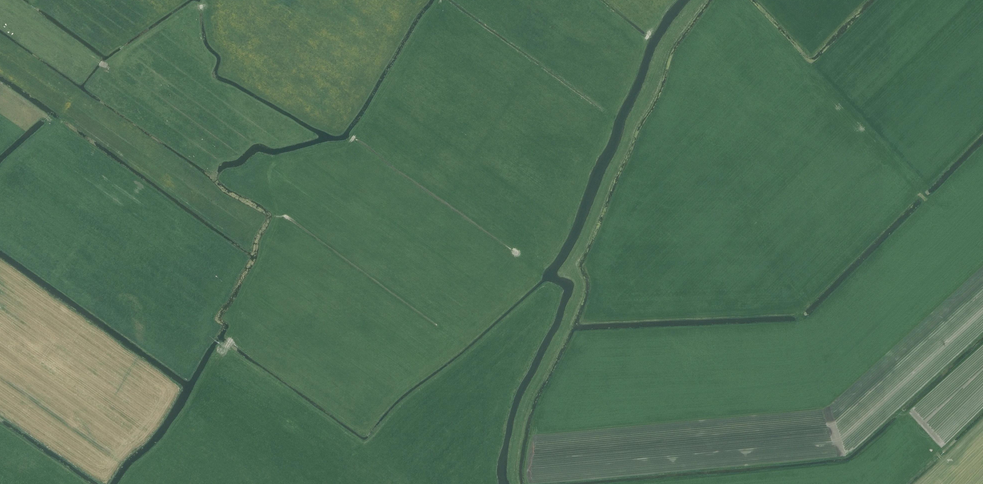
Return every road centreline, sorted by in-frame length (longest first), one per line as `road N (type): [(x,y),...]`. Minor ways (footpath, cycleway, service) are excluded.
road 1 (track): [(438,0),(348,146),(278,161),(268,176),(279,215),(233,338),(171,442),(134,483)]

